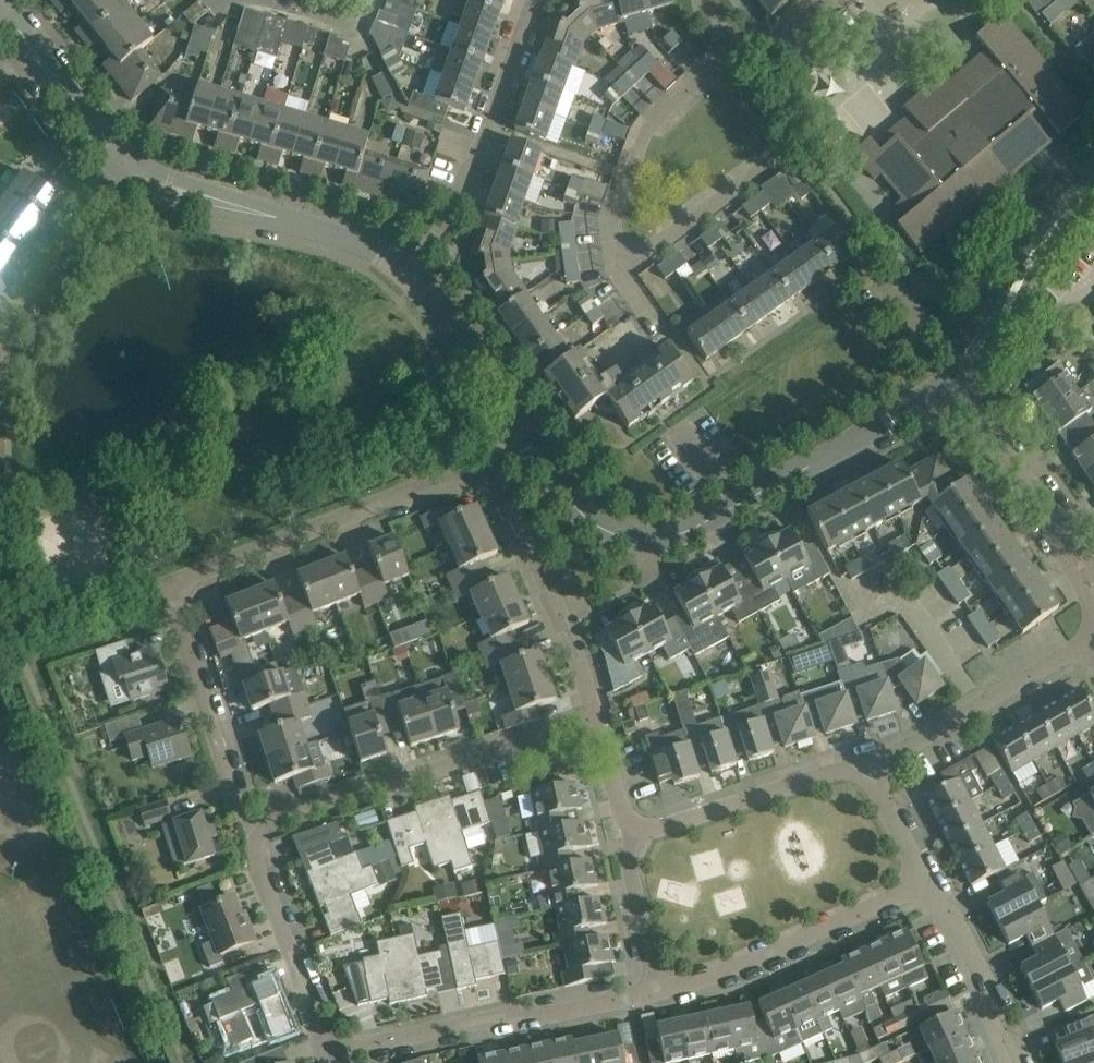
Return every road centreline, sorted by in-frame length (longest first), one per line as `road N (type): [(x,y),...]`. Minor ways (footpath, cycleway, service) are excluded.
road 1 (residential): [(255,828),(235,801),(171,598),(191,575),(468,471),(484,474)]
road 2 (residential): [(954,379),(737,506),(646,539),(616,533),(580,511),(516,423)]
road 3 (residential): [(255,828),(582,726)]
road 4 (residential): [(323,1056),(655,992)]
road 5 (residential): [(403,269),(340,235),(168,187),(114,153)]
road 6 (residential): [(403,269),(458,207),(533,0)]
road 7 (residential): [(655,992),(760,970),(930,891)]
road 8 (residential): [(582,726),(591,704),(572,644),(484,474)]
road 9 (residential): [(865,763),(1088,641)]
road 10 (residential): [(323,1056),(255,860),(255,828)]
road 11 (residential): [(636,829),(865,763)]
road 12 (residential): [(114,153),(0,324)]
road 13 (residential): [(516,423),(403,269)]
road 14 (residential): [(1011,1062),(930,891)]
road 15 (residential): [(114,153),(0,6)]
road 16 (residential): [(1093,178),(1042,222),(1017,261),(997,326)]
road 17 (residential): [(1056,520),(954,379)]
road 18 (residential): [(655,992),(630,858),(636,829)]
road 19 (residential): [(245,0),(358,40),(373,0)]
road 20 (residential): [(997,326),(1093,205)]
road 21 (residential): [(930,891),(865,763)]
road 22 (residential): [(711,0),(758,43),(806,0)]

